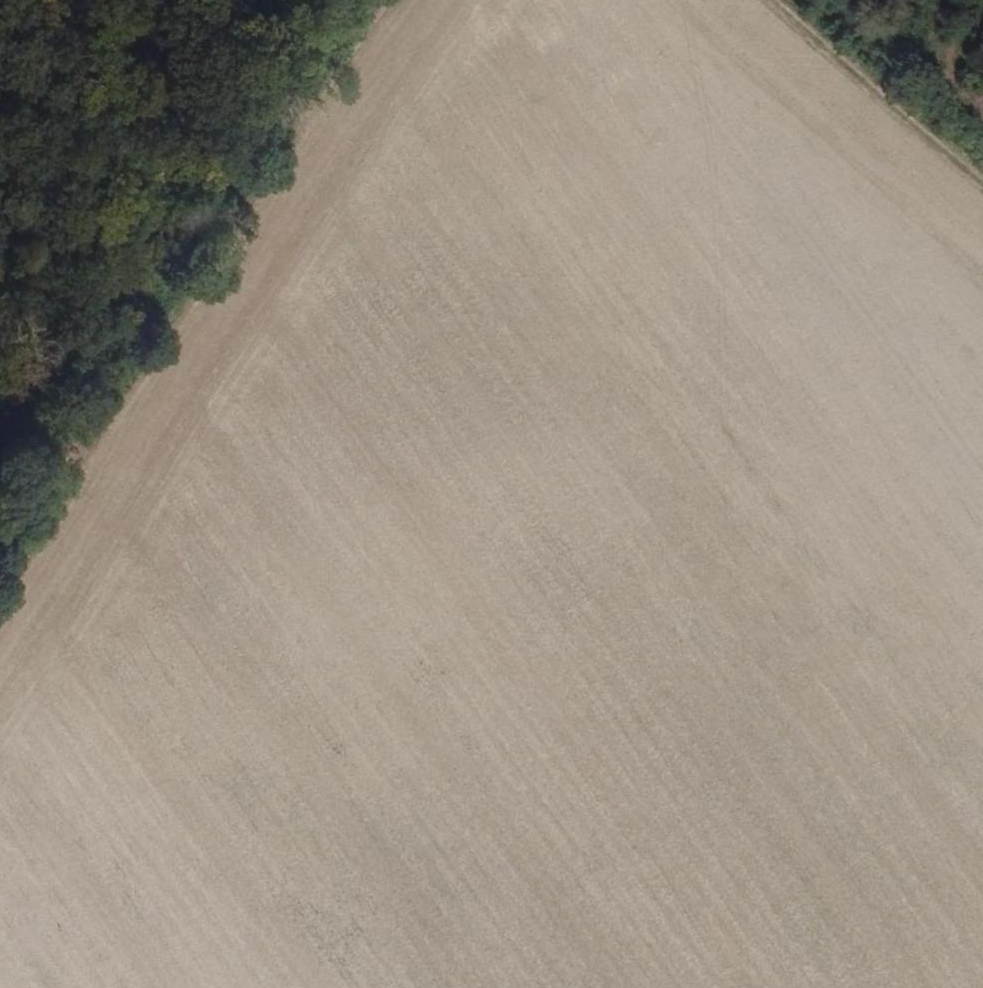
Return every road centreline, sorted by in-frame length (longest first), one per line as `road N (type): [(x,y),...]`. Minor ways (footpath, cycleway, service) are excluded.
road 1 (track): [(781,0),(982,177)]

